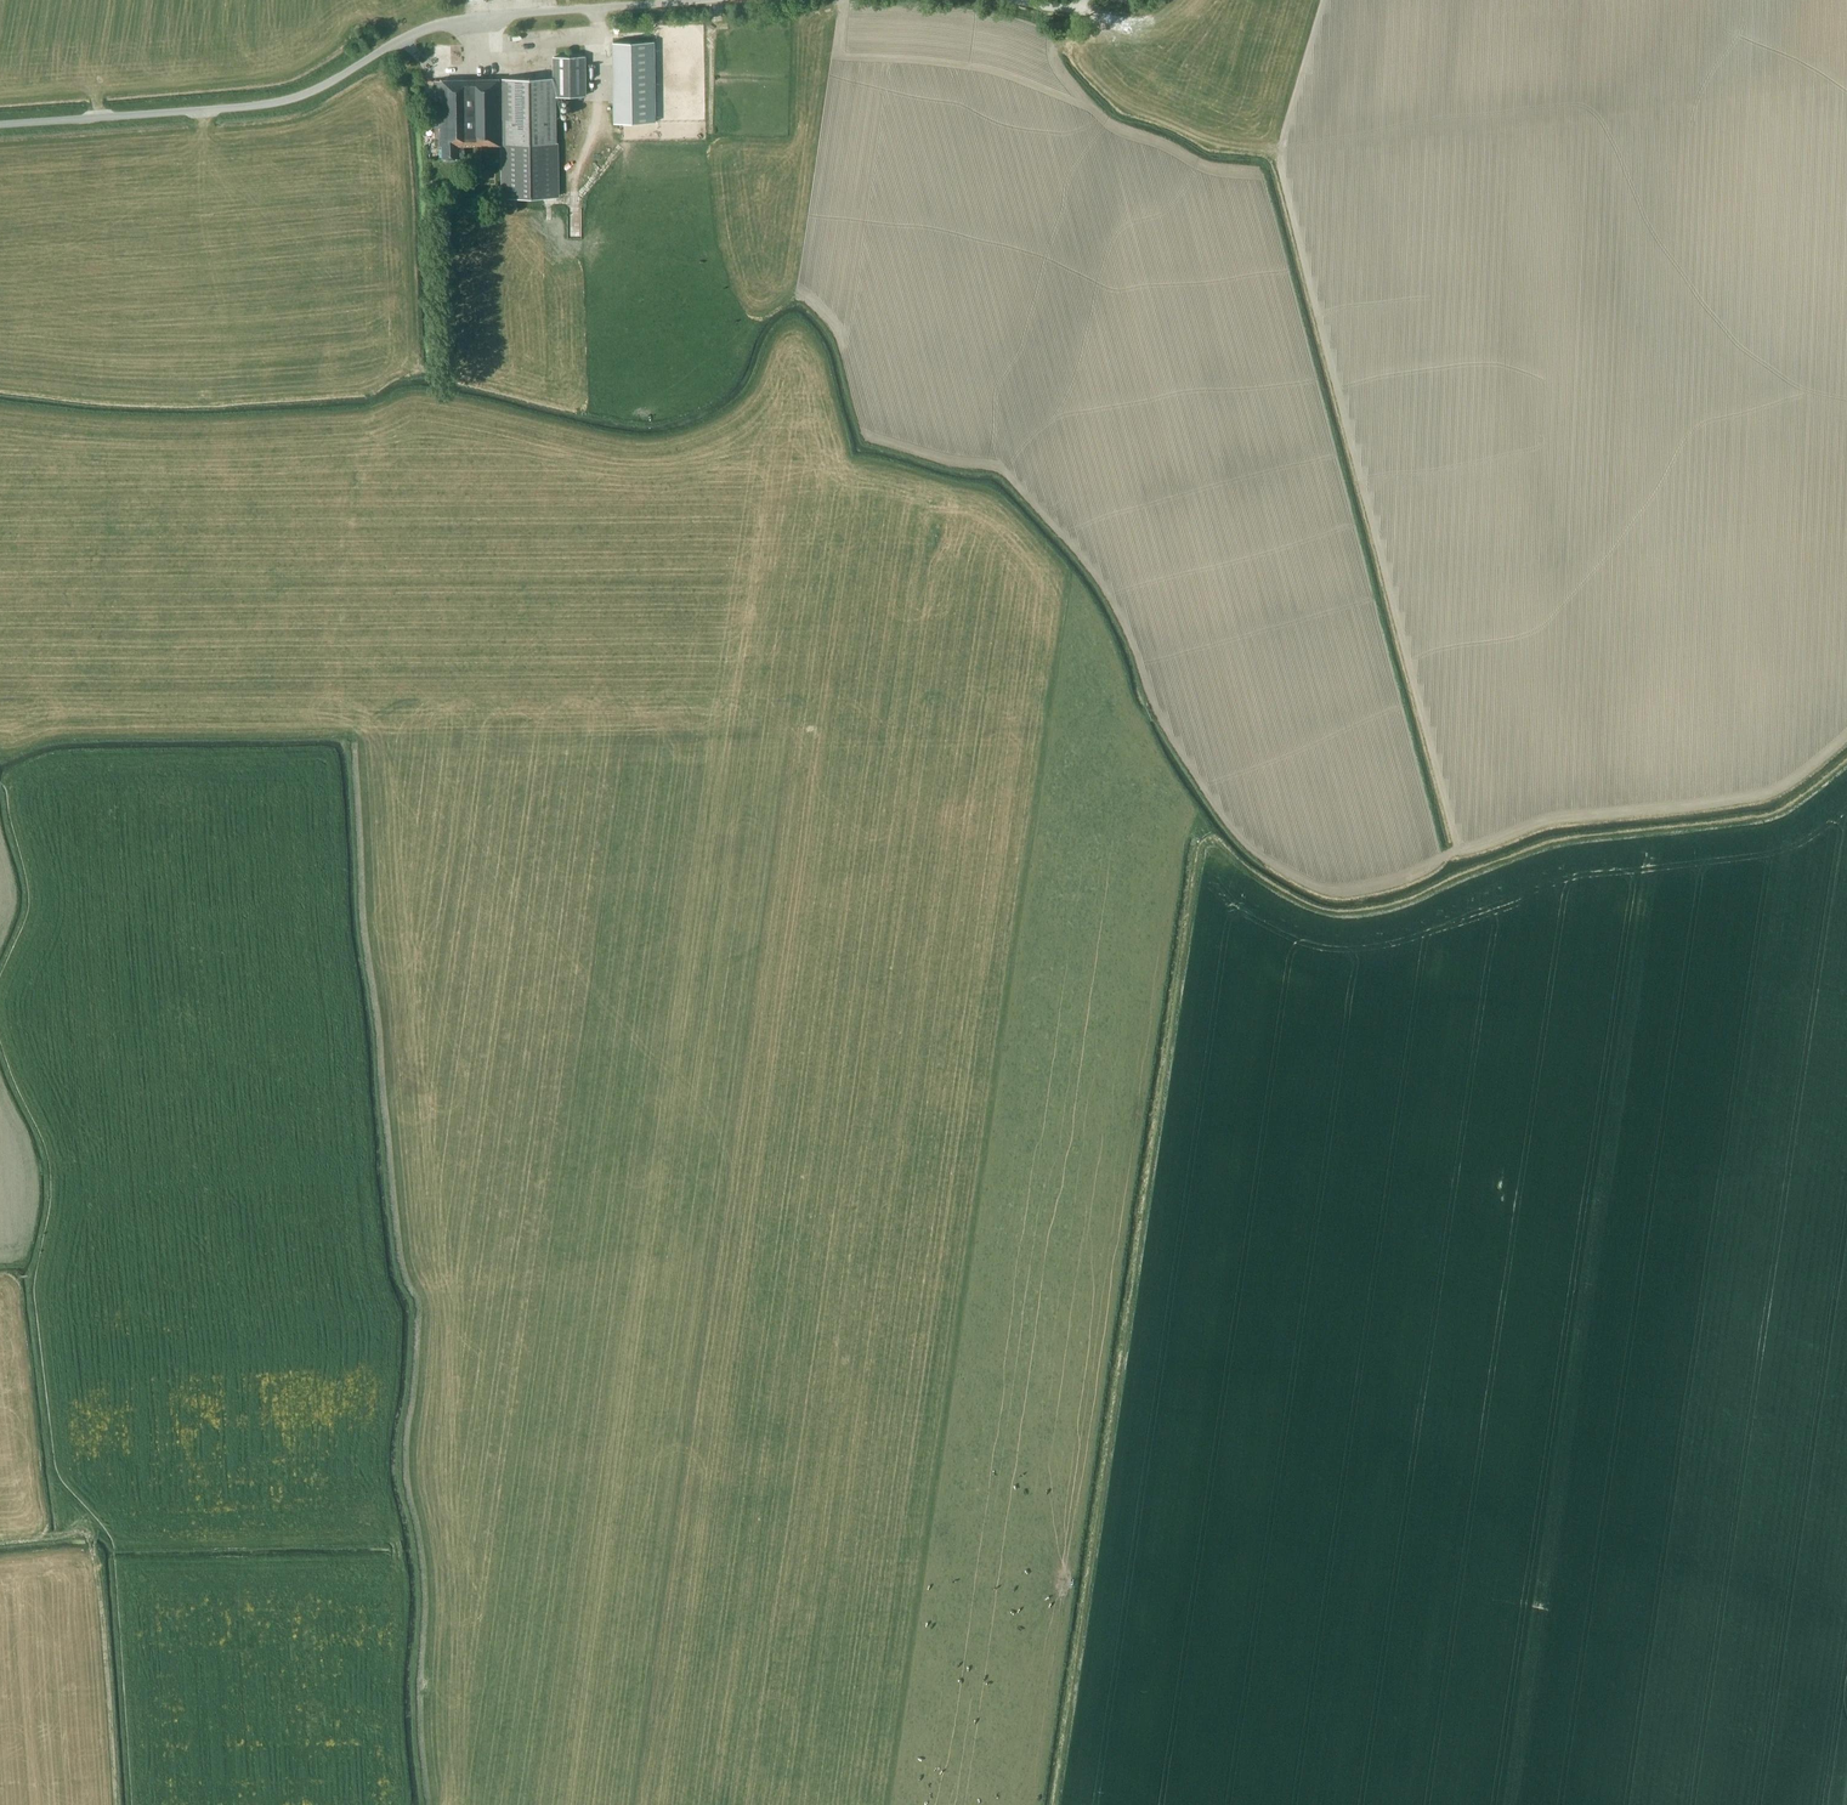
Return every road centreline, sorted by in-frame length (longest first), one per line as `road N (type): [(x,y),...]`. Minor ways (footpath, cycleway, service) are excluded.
road 1 (unclassified): [(0,124),(277,102),(313,91),(435,25),(697,0)]
road 2 (track): [(117,1804),(89,1539),(0,1545)]

